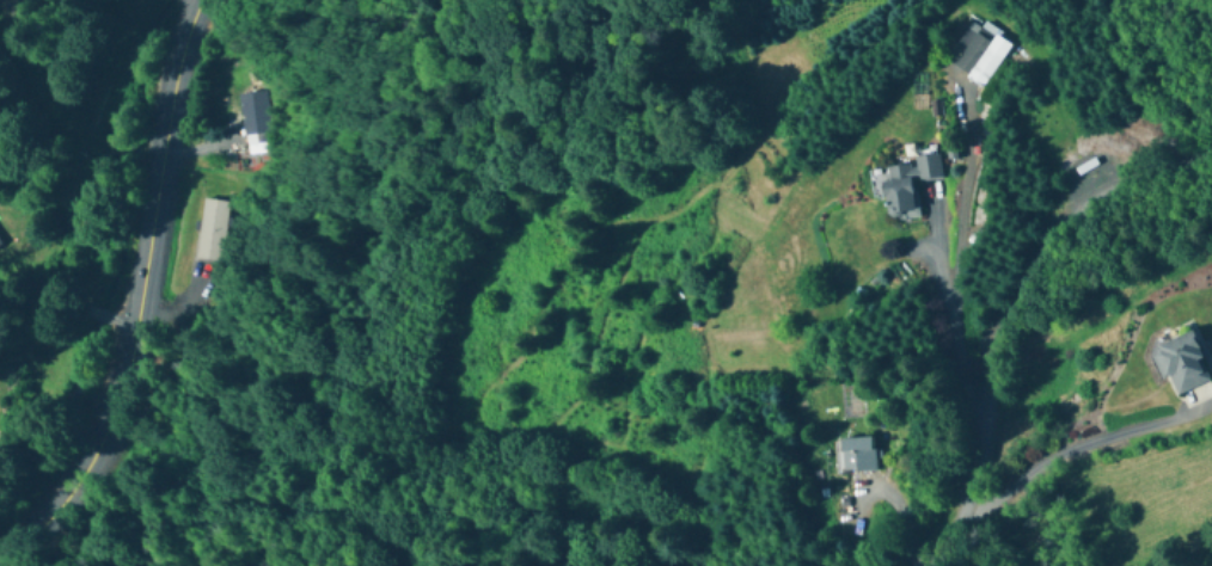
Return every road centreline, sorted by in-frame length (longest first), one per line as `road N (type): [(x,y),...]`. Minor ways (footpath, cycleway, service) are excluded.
road 1 (residential): [(0,558),(68,491),(126,382),(198,0)]
road 2 (residential): [(950,565),(986,441),(990,365),(1015,291),(1052,228),(1114,185),(1211,145)]

